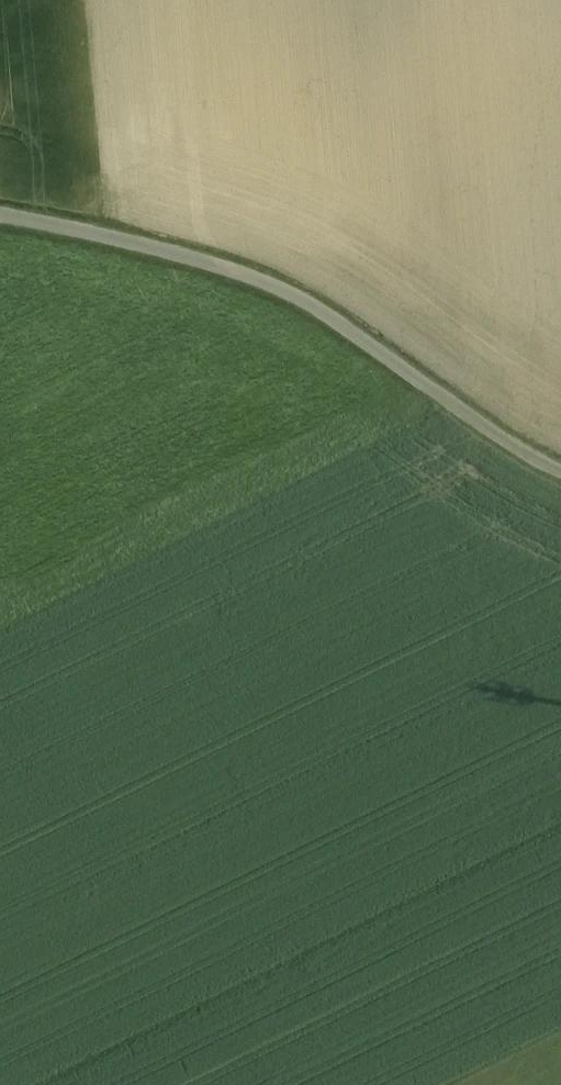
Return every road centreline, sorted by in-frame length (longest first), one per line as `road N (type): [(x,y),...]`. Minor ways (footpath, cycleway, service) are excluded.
road 1 (unclassified): [(560,472),(272,284),(0,215)]

